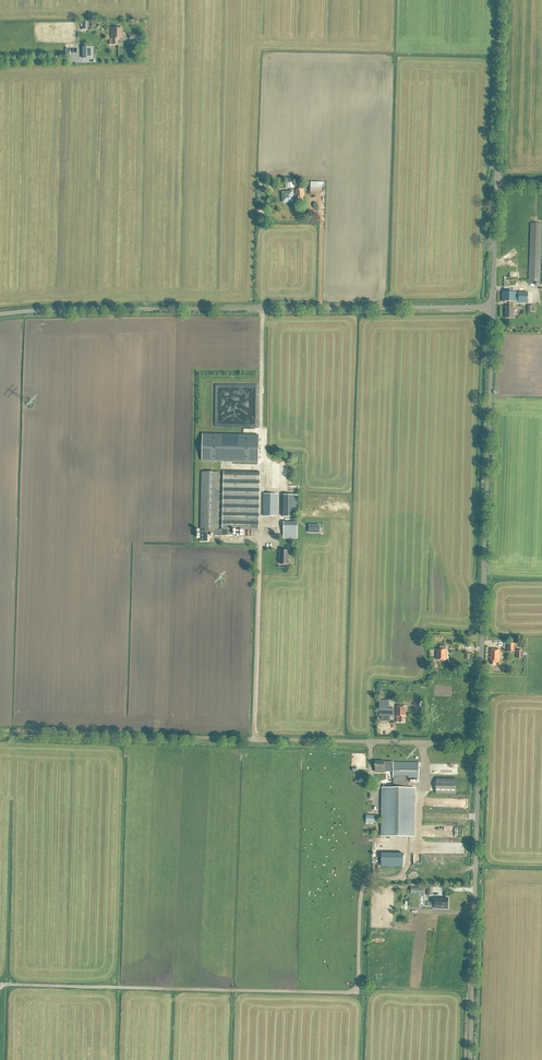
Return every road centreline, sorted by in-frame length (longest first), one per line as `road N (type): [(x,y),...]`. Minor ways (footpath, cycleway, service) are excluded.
road 1 (unclassified): [(0,314),(490,306)]
road 2 (unclassified): [(476,745),(490,306)]
road 3 (unclassified): [(476,745),(253,740),(260,538)]
road 4 (unclassified): [(467,1059),(476,745)]
road 5 (track): [(253,740),(0,734)]
road 6 (unclassified): [(497,184),(502,0)]
road 7 (unclassified): [(490,306),(497,184)]

